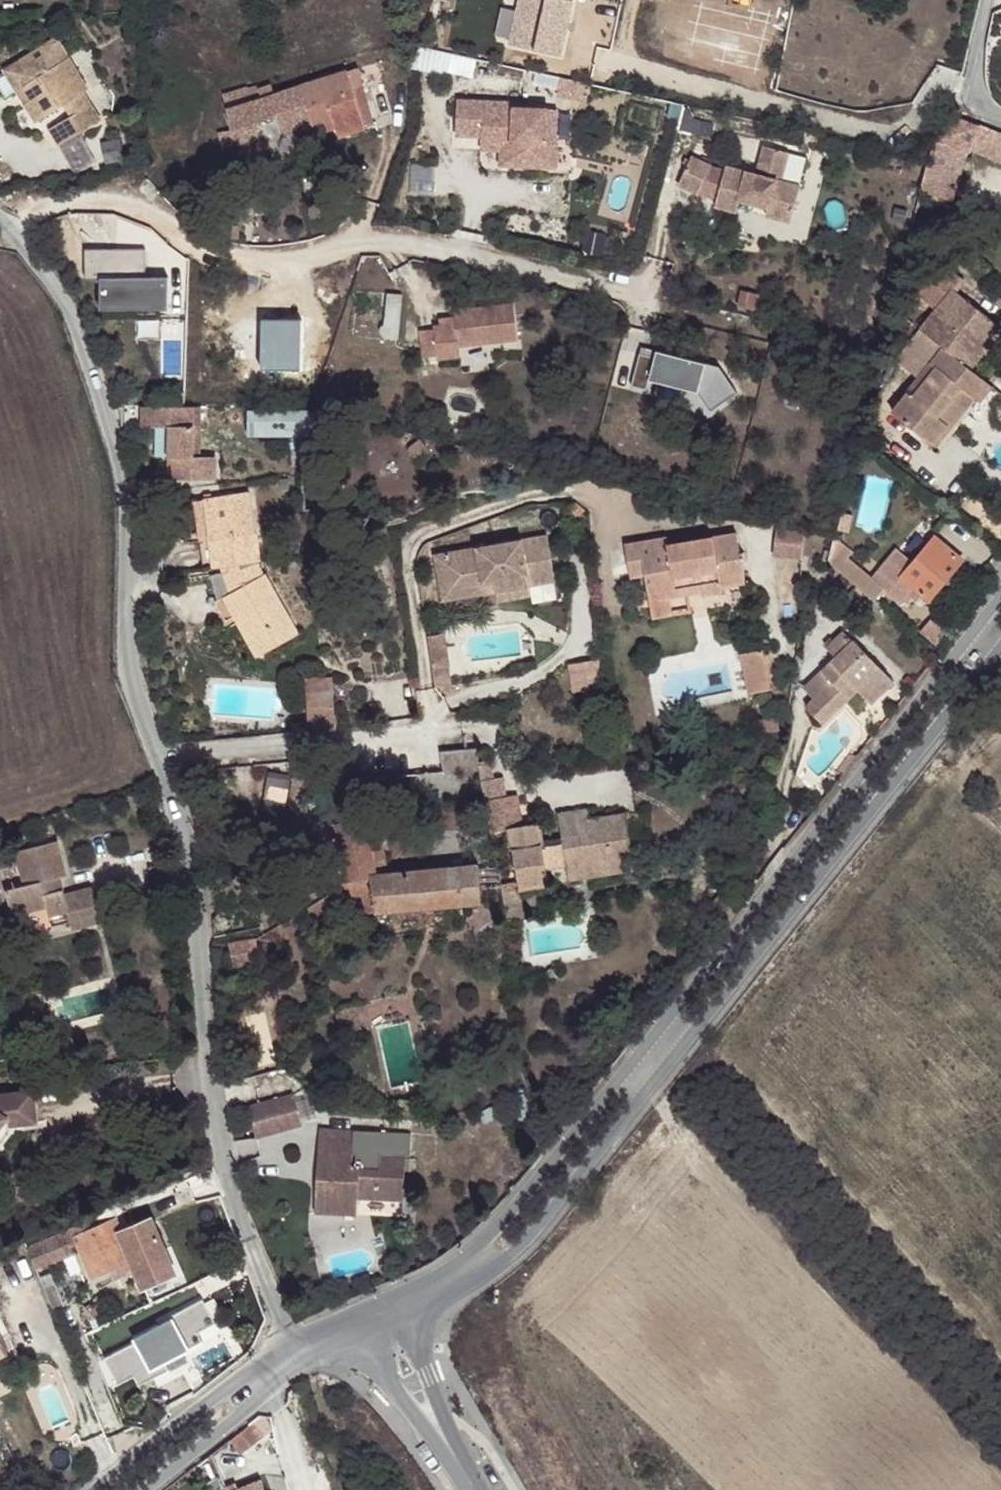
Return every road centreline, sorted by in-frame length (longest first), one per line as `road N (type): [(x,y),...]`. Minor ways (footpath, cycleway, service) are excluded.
road 1 (residential): [(0,219),(71,306),(126,469),(125,660),(201,898),(219,1165),(297,1361)]
road 2 (residential): [(974,634),(641,1052)]
road 3 (residential): [(664,1070),(996,652)]
road 4 (residential): [(492,1252),(522,1243),(664,1070)]
road 5 (residential): [(641,1052),(499,1226),(492,1252)]
road 6 (residential): [(457,1459),(412,1299)]
road 7 (residential): [(350,1332),(457,1459)]
road 8 (residential): [(232,1401),(203,1409),(102,1489)]
road 9 (residential): [(1000,119),(975,101),(987,0)]
road 10 (residential): [(141,1489),(217,1431),(232,1401)]

